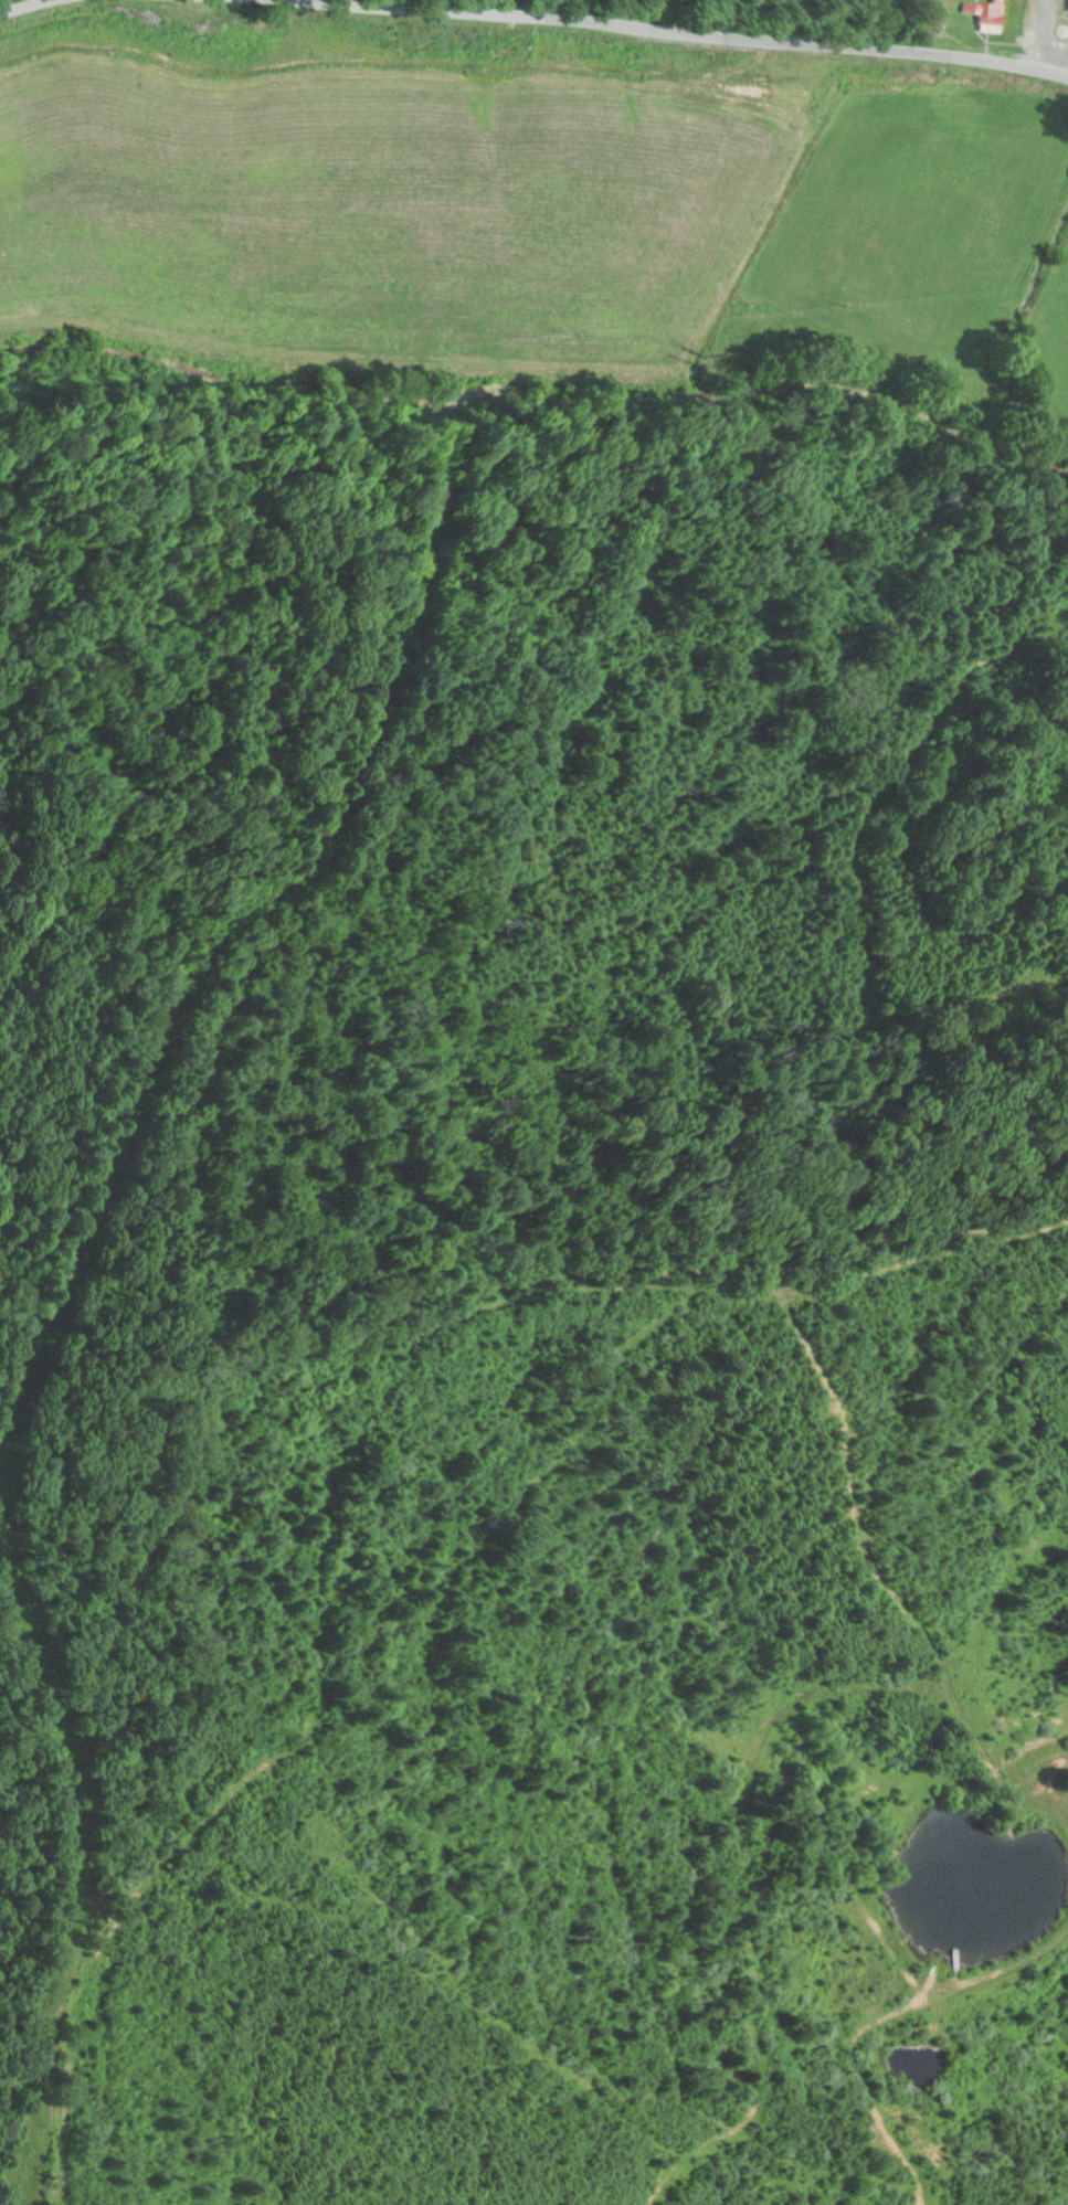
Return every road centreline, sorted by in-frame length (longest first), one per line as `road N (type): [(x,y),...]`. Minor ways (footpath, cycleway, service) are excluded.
road 1 (secondary): [(294,0),(875,49),(1067,80)]

